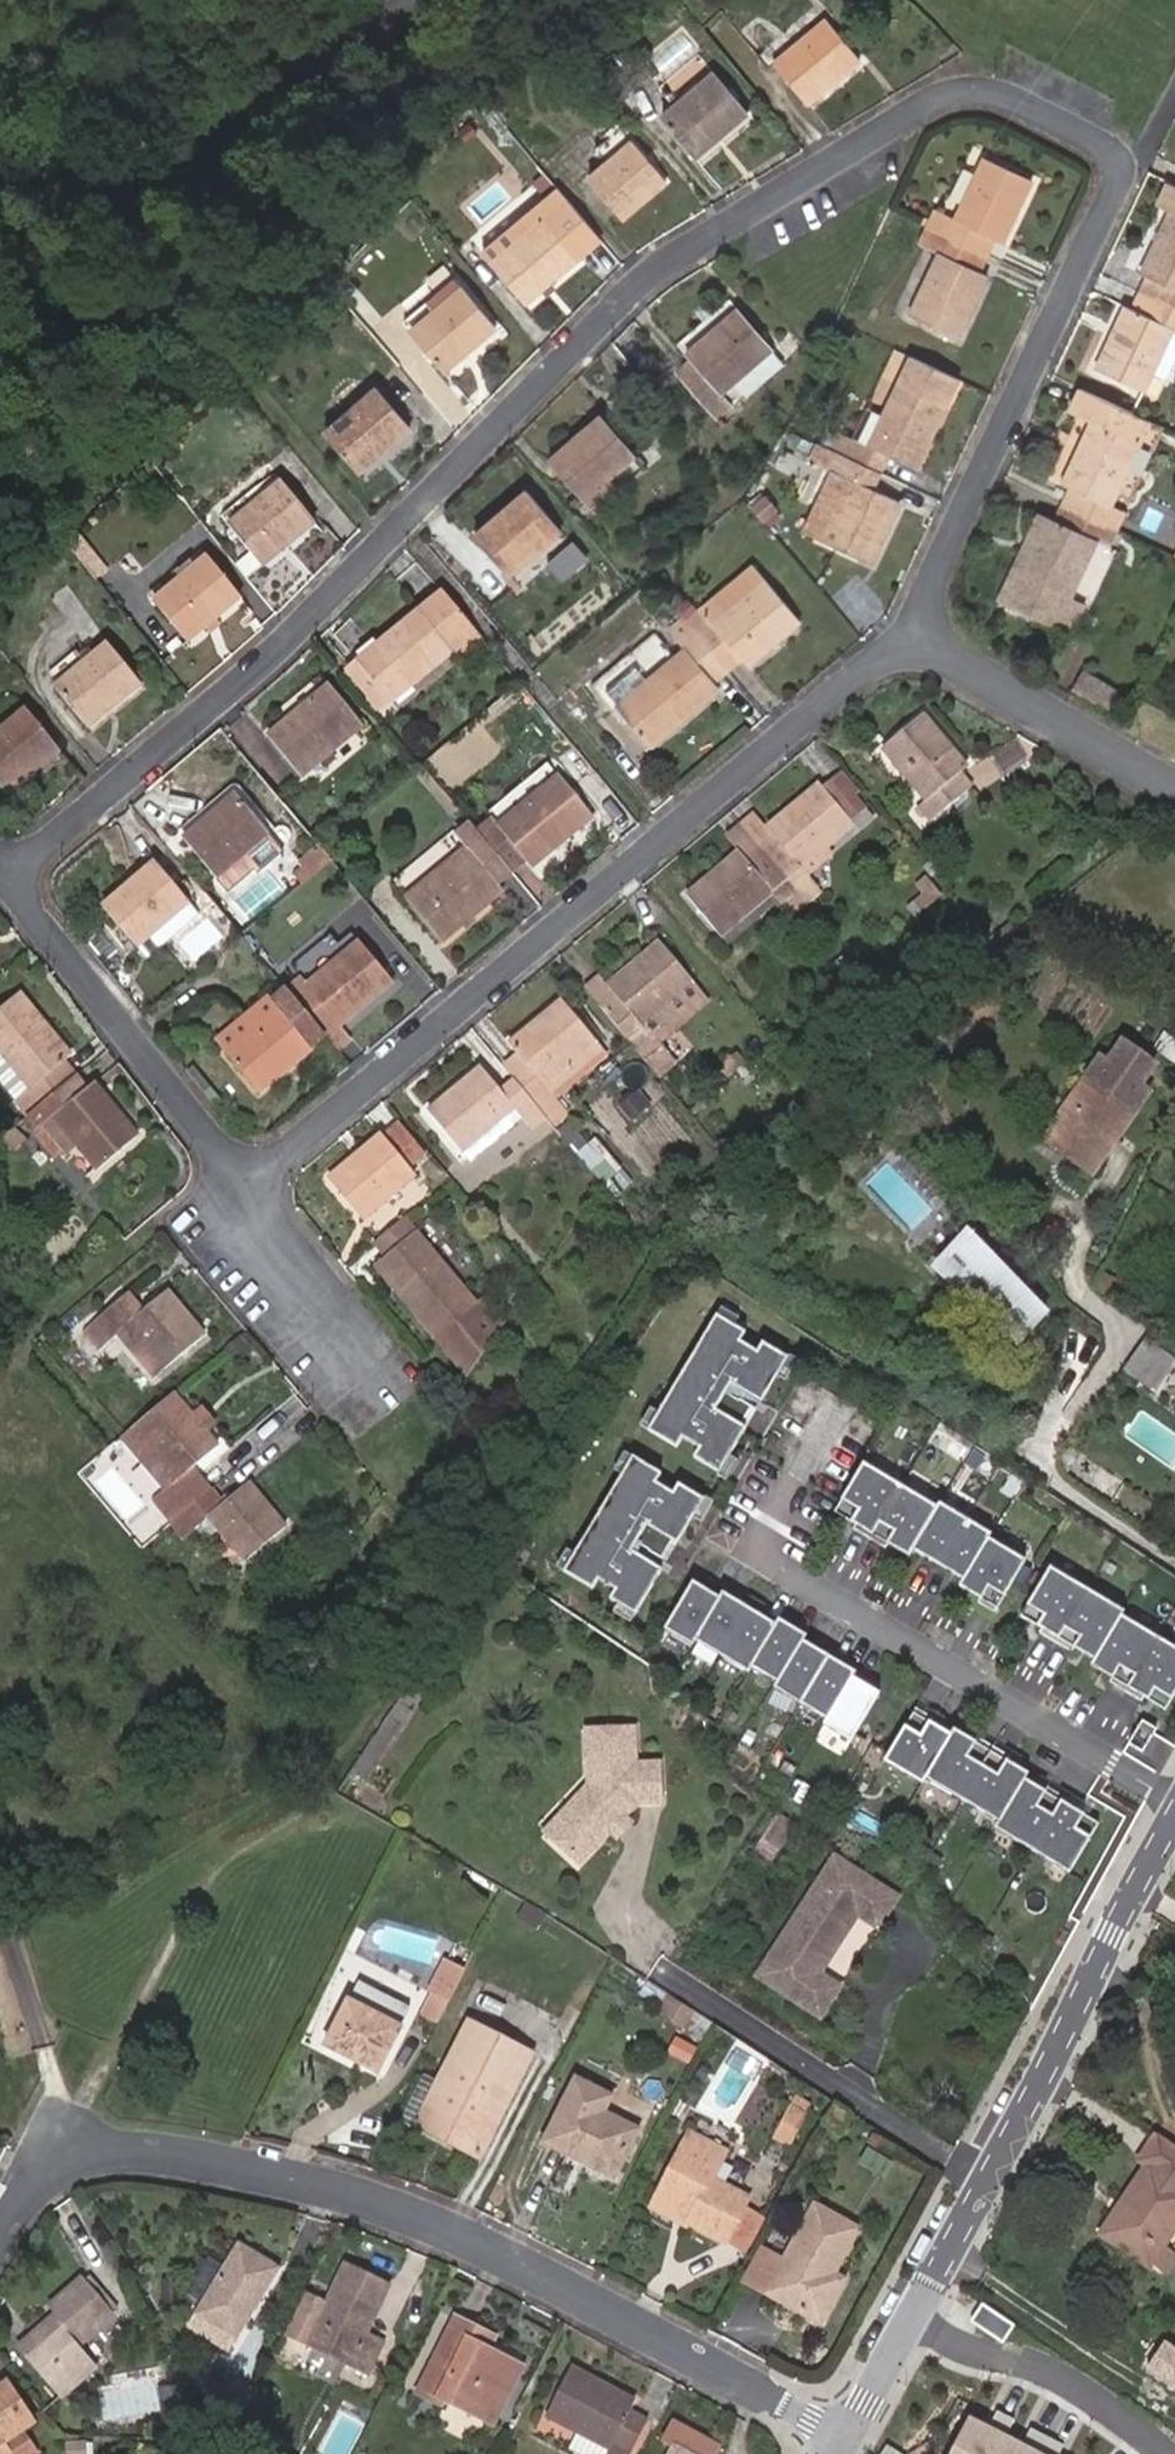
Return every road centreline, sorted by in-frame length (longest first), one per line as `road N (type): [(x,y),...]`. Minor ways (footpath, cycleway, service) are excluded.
road 1 (residential): [(916,641),(933,584),(1021,386),(1114,201),(1112,163),(1066,117),(1011,92),(948,95),(712,232),(621,303),(371,559),(4,883)]
road 2 (residential): [(0,2222),(26,2182),(65,2156),(130,2146),(255,2173),(428,2220),(838,2440)]
road 3 (residential): [(916,641),(859,675),(247,1181)]
road 4 (tertiary): [(838,2440),(1174,1827)]
road 5 (residential): [(1174,1800),(776,1566),(767,1546),(773,1521),(835,1414)]
road 6 (residential): [(443,0),(162,165),(63,177),(0,173)]
road 7 (residential): [(4,883),(247,1181)]
road 8 (residential): [(1174,792),(916,641)]
road 9 (residential): [(247,1181),(238,1208),(245,1234),(353,1366)]

